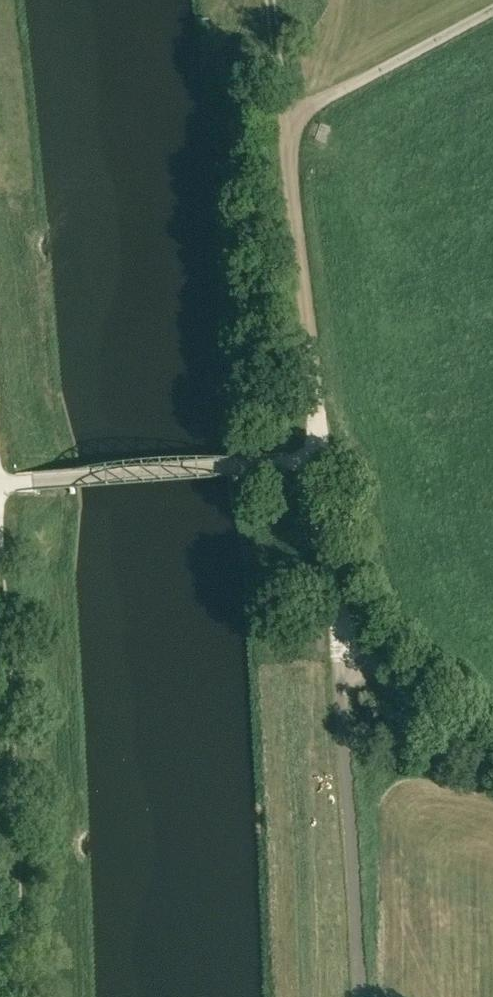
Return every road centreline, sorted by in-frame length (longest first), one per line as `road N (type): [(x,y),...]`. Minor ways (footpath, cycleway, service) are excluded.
road 1 (track): [(18,996),(0,581)]
road 2 (track): [(360,996),(334,585)]
road 3 (track): [(313,462),(319,419),(281,128)]
road 4 (unclassified): [(69,481),(313,462)]
road 5 (track): [(281,128),(492,10)]
road 6 (unclassified): [(365,645),(326,559),(313,462)]
road 7 (track): [(492,746),(440,719),(365,645)]
road 8 (track): [(269,0),(281,128)]

